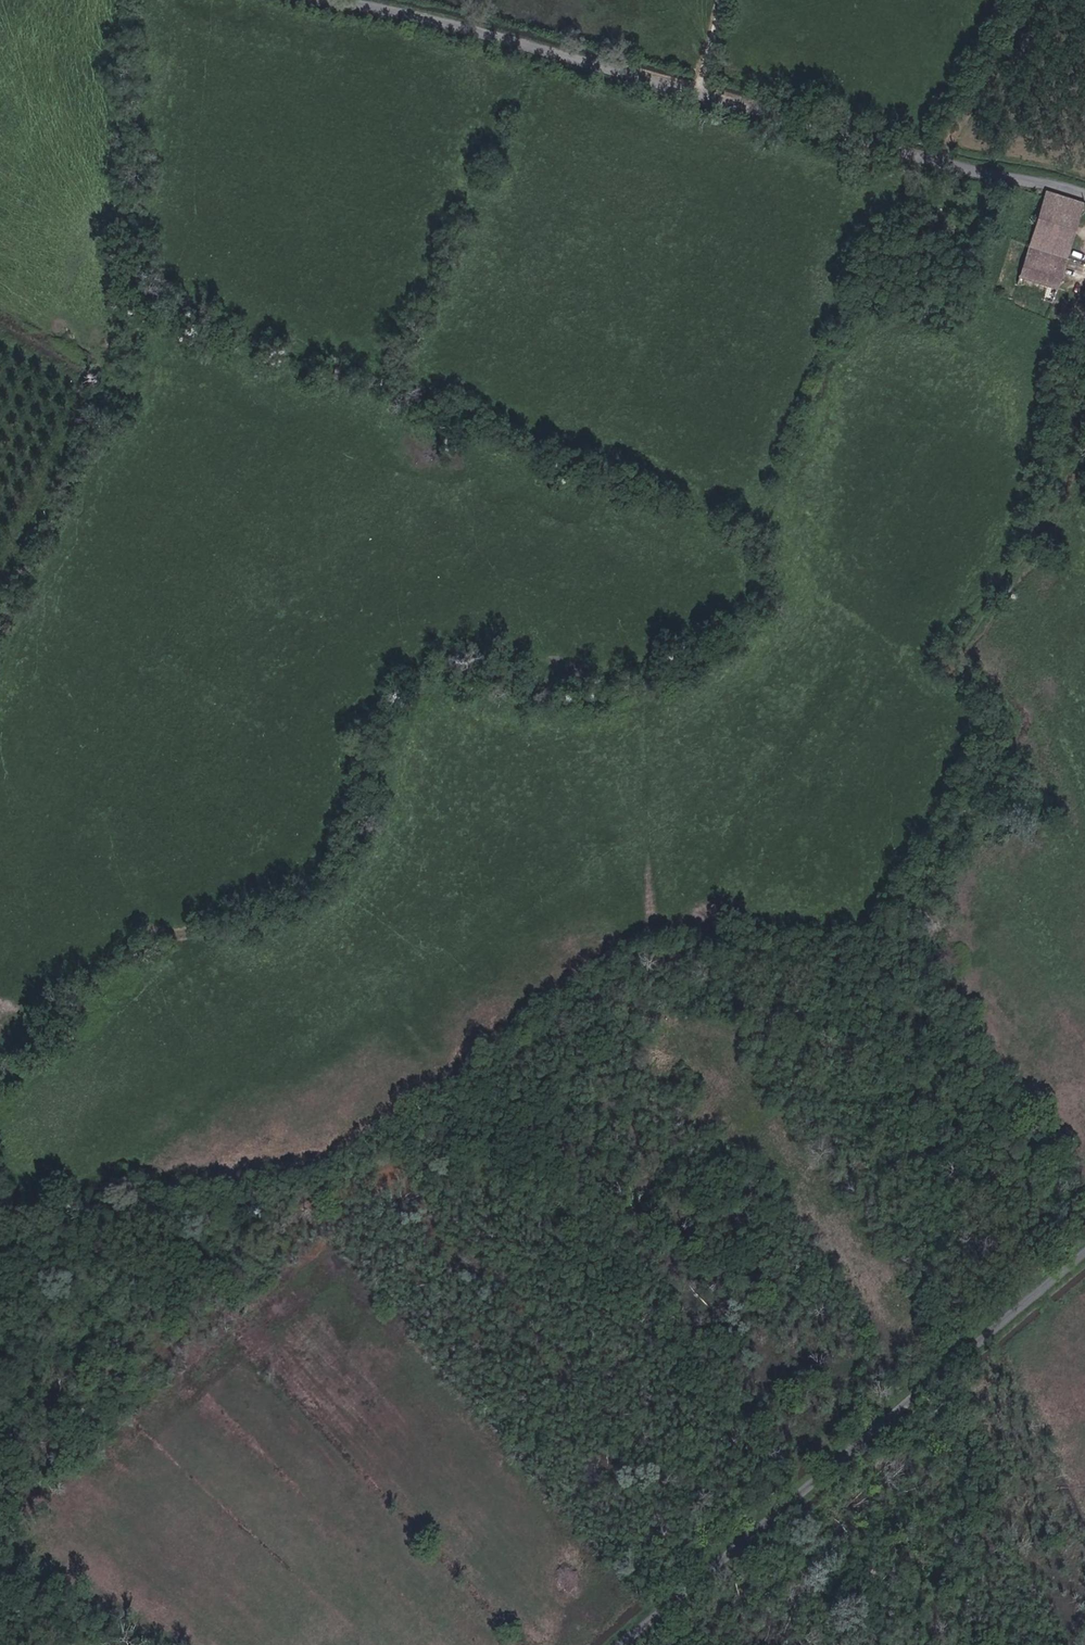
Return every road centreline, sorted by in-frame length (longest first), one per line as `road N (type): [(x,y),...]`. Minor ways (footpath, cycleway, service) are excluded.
road 1 (residential): [(1084,1258),(627,1644)]
road 2 (tertiary): [(693,91),(1084,195)]
road 3 (tertiary): [(335,0),(693,91)]

